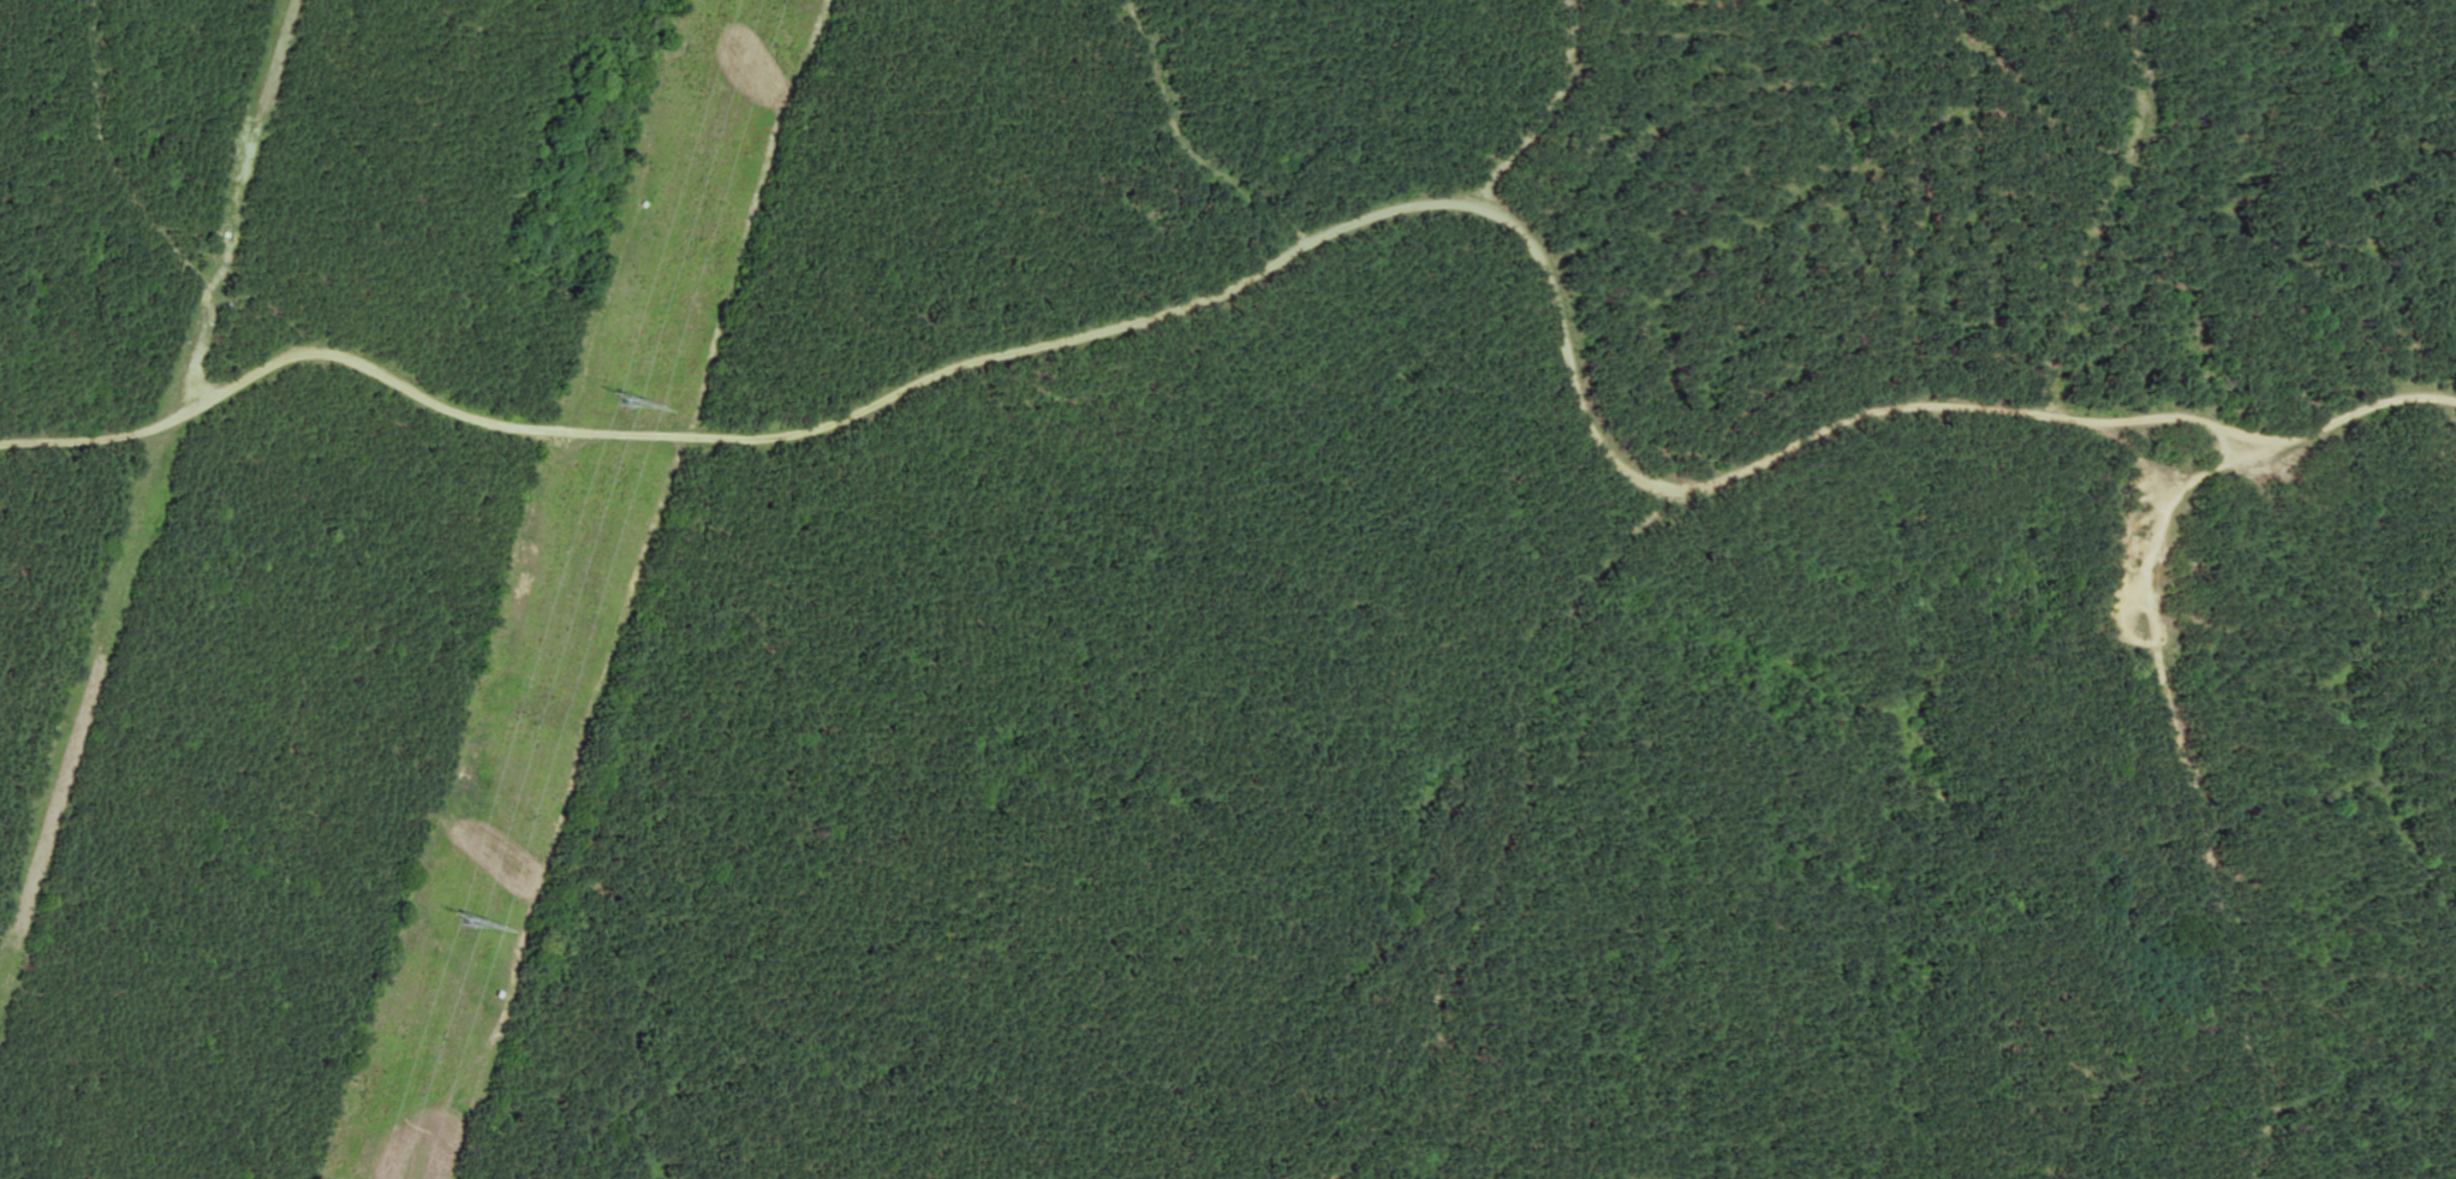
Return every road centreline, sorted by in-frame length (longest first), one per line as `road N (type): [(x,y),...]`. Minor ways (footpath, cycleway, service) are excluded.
road 1 (residential): [(175,430),(272,424),(398,382),(669,436),(856,418),(982,352),(1186,315),(1391,207),(1488,201),(1596,333),(1608,376),(1674,448),(1752,478),(1872,436),(1902,412),(2455,401)]
road 2 (residential): [(134,0),(145,153),(193,225),(175,430)]

